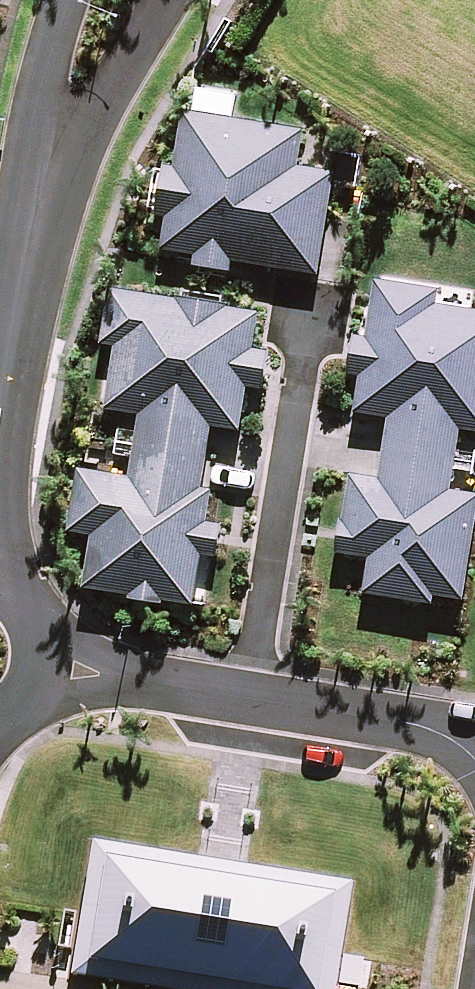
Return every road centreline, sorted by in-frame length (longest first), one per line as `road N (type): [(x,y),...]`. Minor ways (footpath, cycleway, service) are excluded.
road 1 (residential): [(318,317),(257,703)]
road 2 (residential): [(0,398),(50,153)]
road 3 (residential): [(257,703),(474,743)]
road 4 (residential): [(50,666),(257,703)]
road 5 (residential): [(163,0),(50,153)]
road 6 (residential): [(50,153),(48,79),(67,0)]
road 7 (residential): [(0,564),(43,607),(50,666)]

